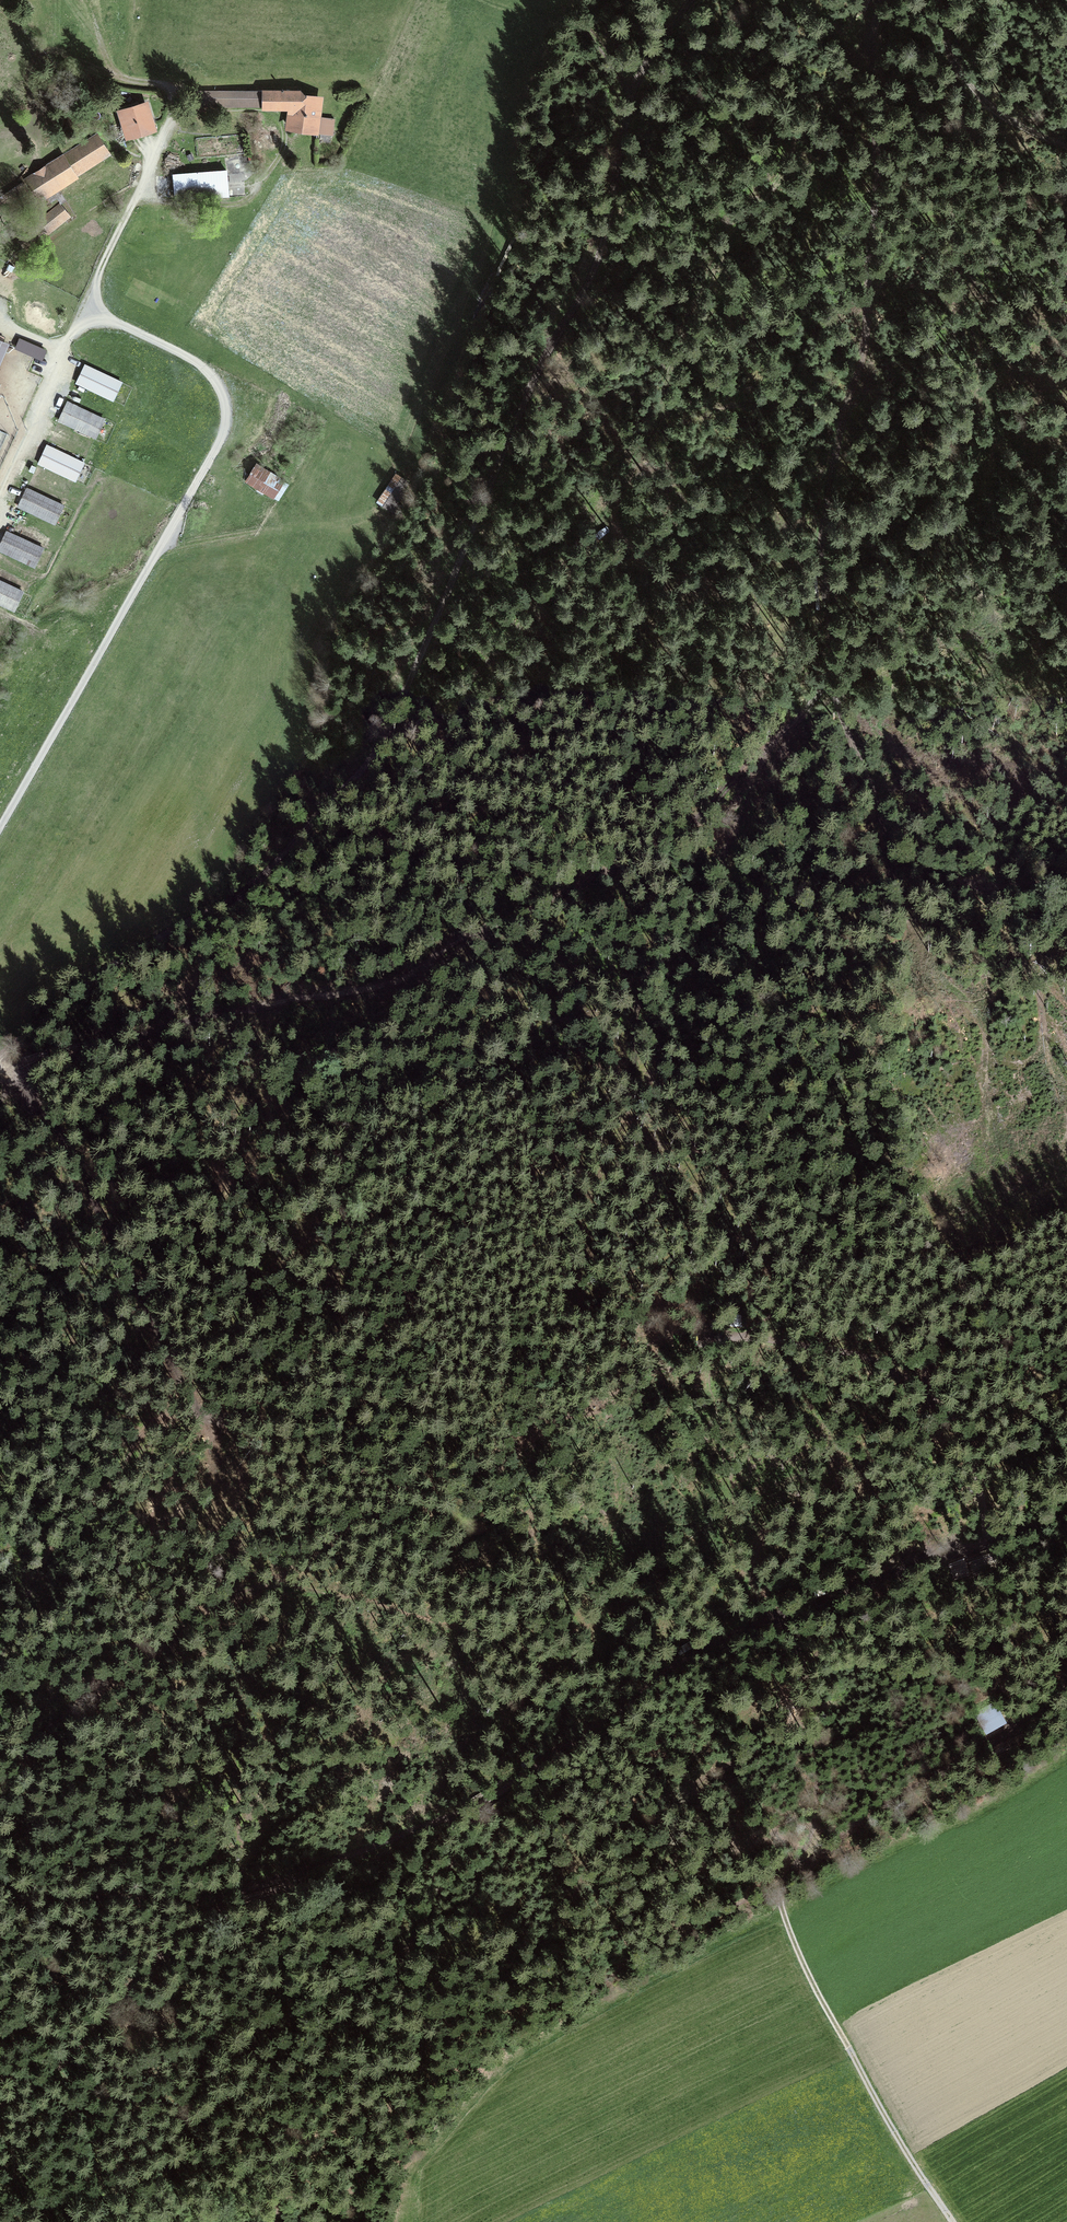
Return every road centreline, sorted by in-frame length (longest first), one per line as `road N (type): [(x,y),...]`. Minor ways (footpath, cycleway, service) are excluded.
road 1 (track): [(0,1061),(149,939),(267,871),(374,755),(502,443),(596,265),(639,74),(693,0)]
road 2 (track): [(374,755),(484,668),(593,537),(651,436),(701,291),(876,25)]
road 3 (track): [(885,0),(876,25),(869,321),(835,446),(823,573),(829,670),(898,856)]
road 4 (track): [(742,816),(690,829),(398,979),(120,1044),(2,1059)]
road 5 (track): [(954,73),(952,254),(998,431),(984,589),(936,696),(884,748),(856,752)]
road 6 (track): [(476,1807),(689,1662),(849,1589),(1066,1513)]
road 7 (track): [(0,829),(224,432),(222,396),(208,372),(83,311)]
road 8 (track): [(829,670),(778,738),(712,873),(480,1207)]
road 9 (track): [(0,484),(175,109),(176,86),(112,69),(92,0)]
road 10 (track): [(0,2107),(80,2046),(210,1914),(272,1882),(476,1807)]
road 11 (track): [(279,2221),(332,2041),(421,1927),(476,1807)]
road 12 (track): [(781,1884),(805,1968),(953,2221)]
road 13 (track): [(733,1339),(830,1350),(923,1395),(975,1464),(986,1539)]
road 14 (track): [(271,1587),(394,1609),(459,1628),(506,1654),(520,1666),(559,1751)]
road 15 (track): [(1066,1682),(804,1856),(781,1884)]
road 16 (track): [(176,86),(369,85),(391,57),(413,0)]
road 17 (track): [(804,1856),(837,1626),(849,1589)]
road 18 (track): [(783,1054),(840,1119),(921,1187),(965,1245)]
road 19 (track): [(210,1914),(0,1891)]
road 20 (track): [(160,548),(347,523)]
road 21 (track): [(271,1587),(113,1682)]
road 22 (track): [(486,0),(601,44),(633,92)]
road 23 (track): [(742,816),(808,822),(898,856)]
road 24 (track): [(113,1682),(0,1790)]
road 25 (track): [(0,136),(76,111),(107,61)]

